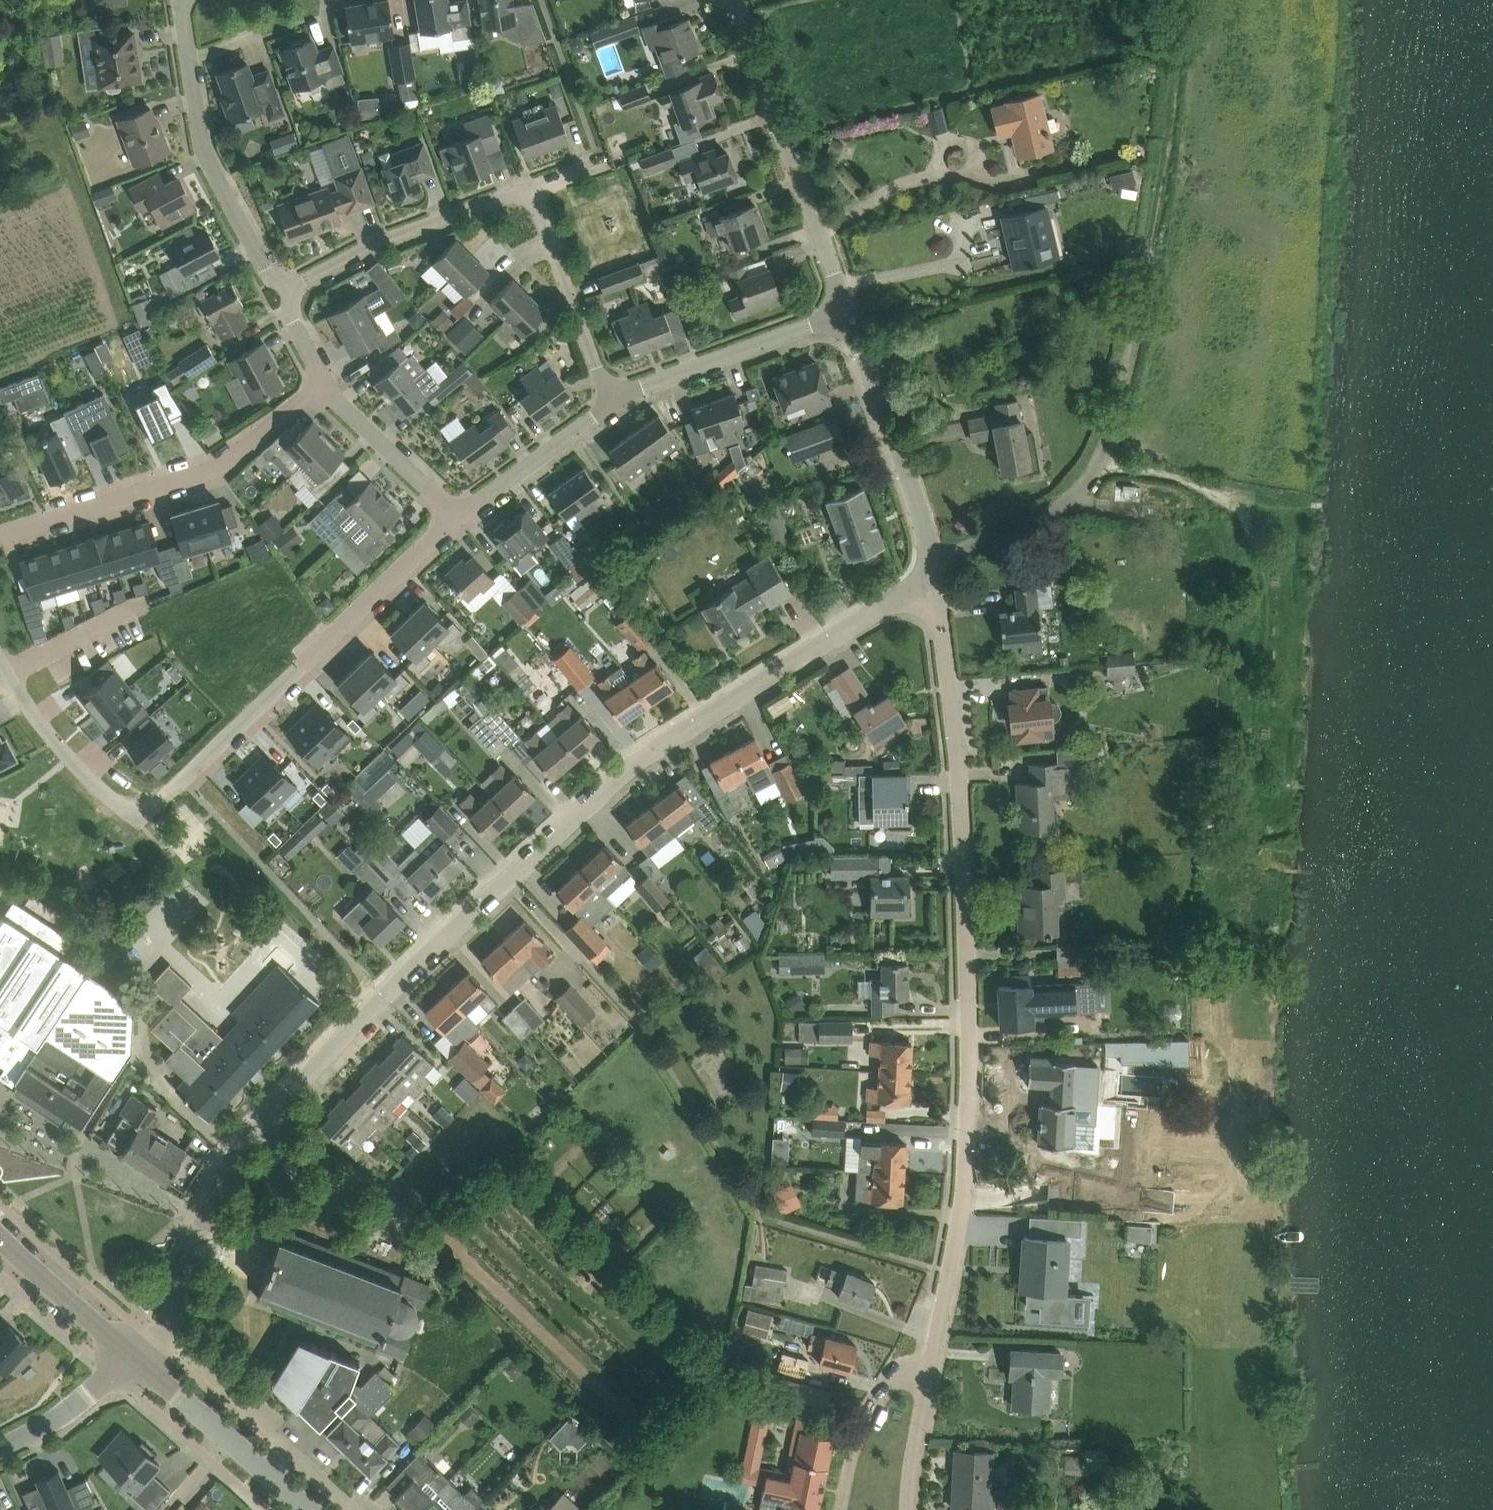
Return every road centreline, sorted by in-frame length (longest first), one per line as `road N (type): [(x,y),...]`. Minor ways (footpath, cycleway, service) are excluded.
road 1 (unclassified): [(138,1358),(164,1328),(231,1158),(385,995),(632,763),(933,570)]
road 2 (unclassified): [(933,570),(955,737),(968,1022),(964,1195),(930,1365)]
road 3 (residential): [(457,517),(137,821),(100,793),(6,676)]
road 4 (residential): [(0,534),(213,467),(322,381)]
road 5 (unclassified): [(846,316),(733,0)]
road 6 (residential): [(280,292),(204,149),(187,0)]
road 7 (residential): [(280,292),(376,242),(531,189)]
road 8 (unclassified): [(933,570),(913,488),(846,316)]
road 9 (residential): [(612,404),(846,316)]
road 10 (residential): [(612,404),(531,189)]
road 11 (secondary): [(308,1509),(138,1358)]
road 12 (residential): [(612,404),(457,517)]
road 13 (residential): [(457,517),(322,381)]
road 14 (secondary): [(138,1358),(0,1237)]
road 15 (residential): [(839,1509),(842,1476),(866,1415),(898,1377),(930,1365)]
road 16 (track): [(1104,458),(1196,487),(1227,505),(1248,550)]
road 17 (tertiary): [(138,1358),(0,1448)]
road 18 (residential): [(6,676),(143,602)]
road 19 (unclassified): [(930,1365),(908,1509)]

